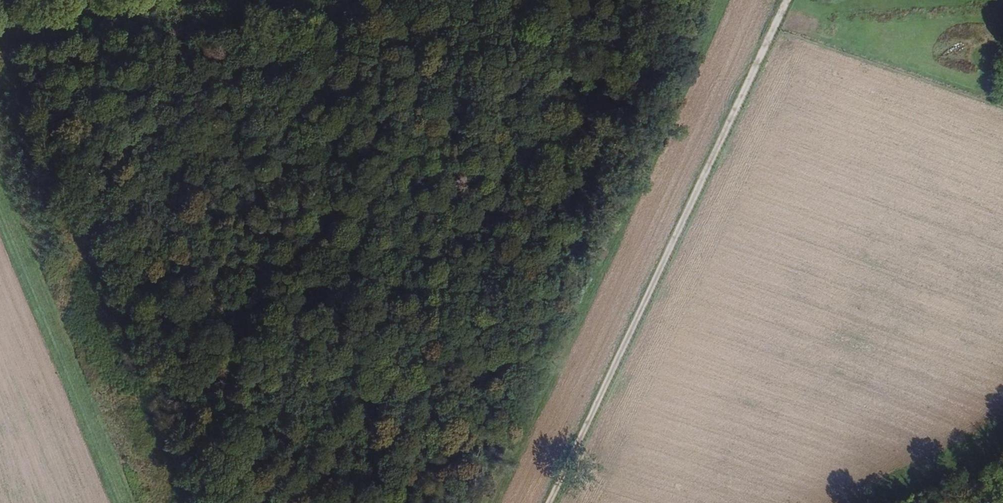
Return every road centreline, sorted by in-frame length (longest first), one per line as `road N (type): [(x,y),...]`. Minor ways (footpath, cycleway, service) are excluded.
road 1 (track): [(786,0),(551,502)]

